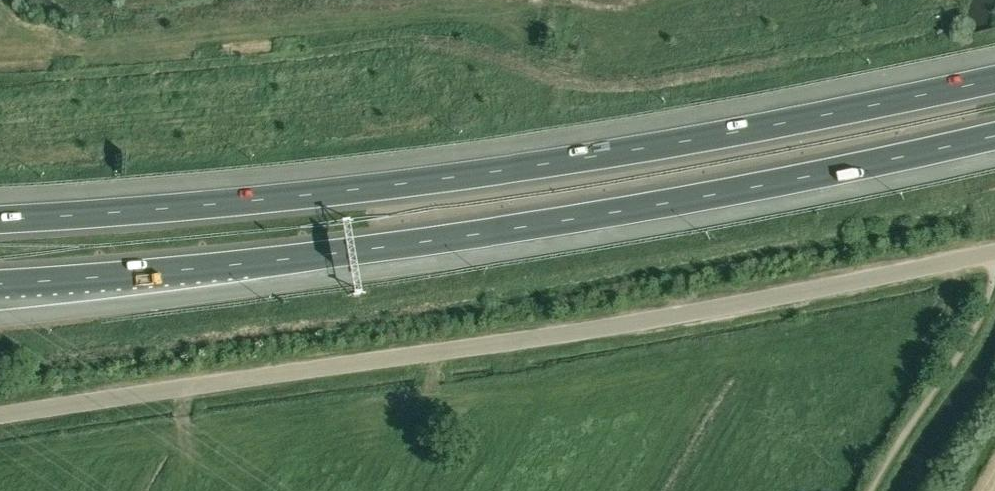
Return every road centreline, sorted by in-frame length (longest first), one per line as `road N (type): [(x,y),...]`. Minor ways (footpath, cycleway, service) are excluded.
road 1 (unclassified): [(0,415),(785,295),(994,252)]
road 2 (motorway): [(0,285),(217,269),(587,220),(994,139)]
road 3 (motorway): [(994,81),(586,161),(191,210),(0,220)]

